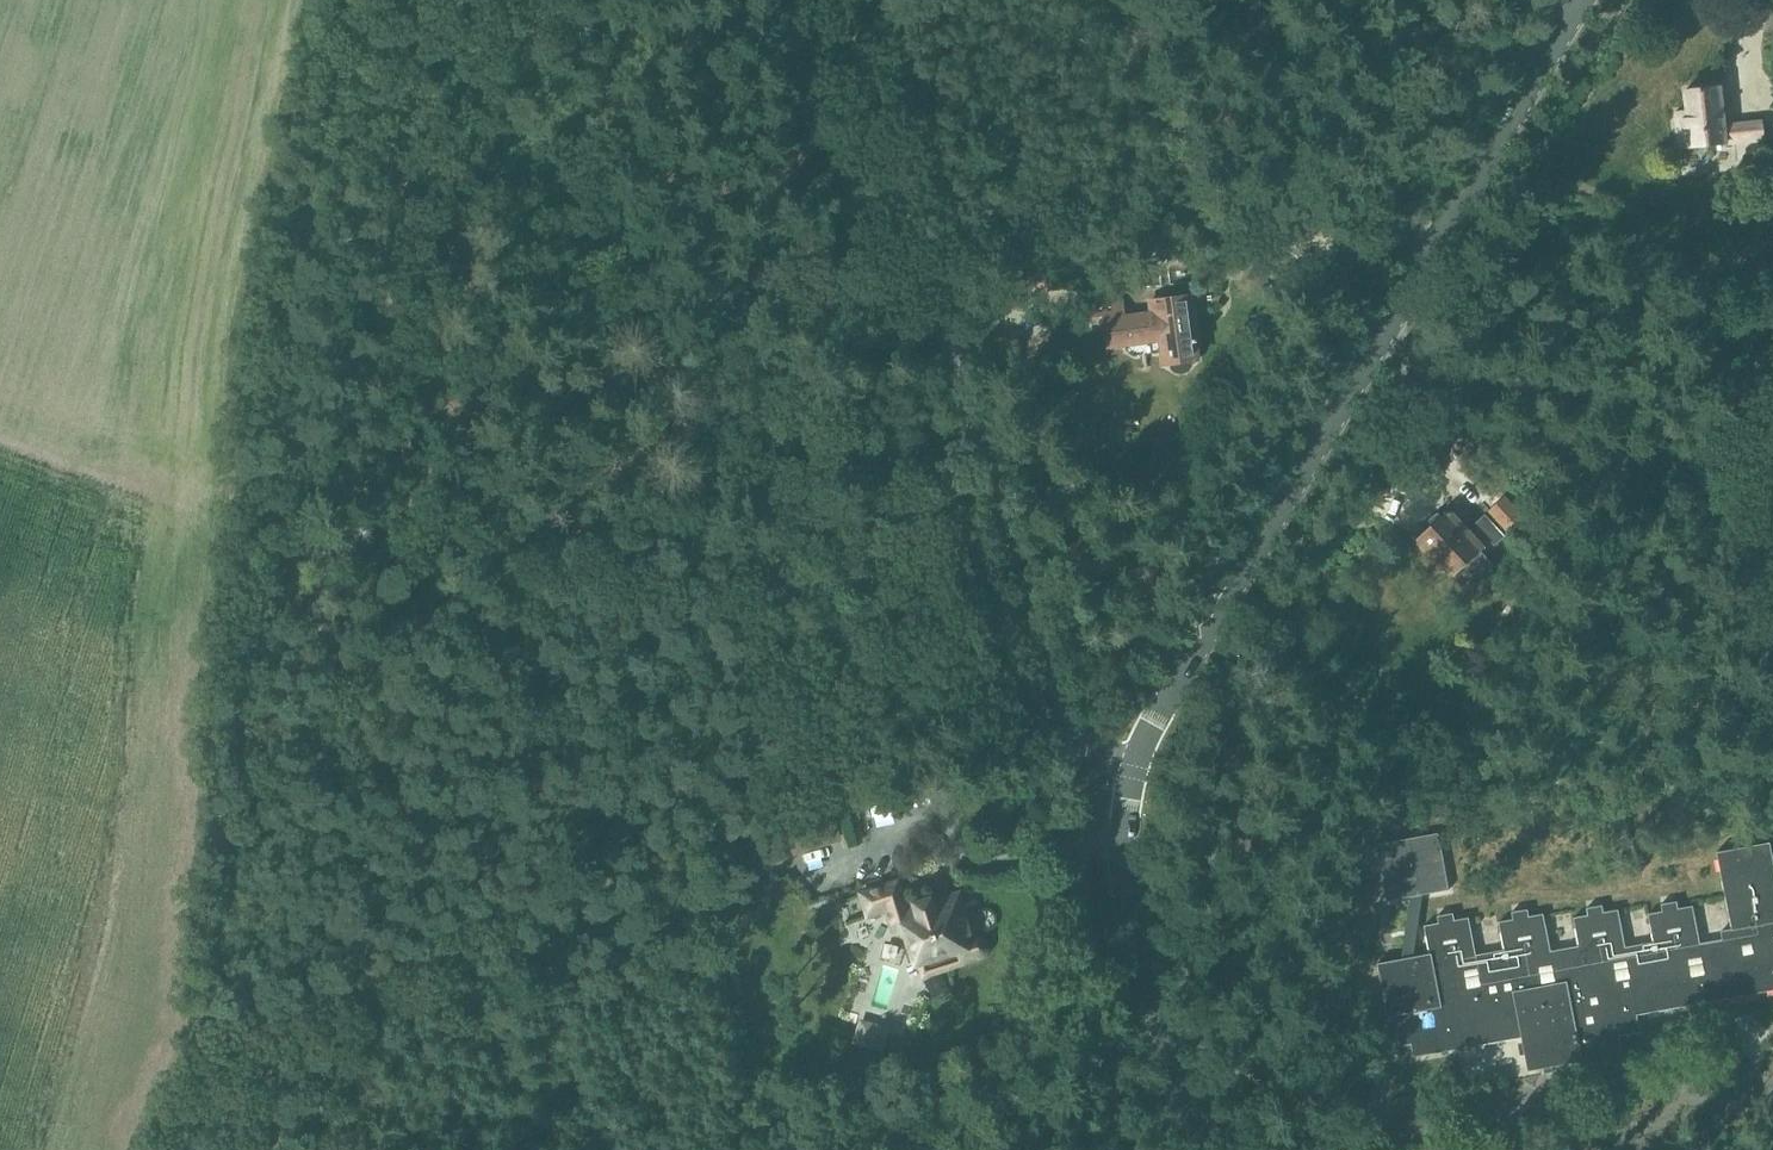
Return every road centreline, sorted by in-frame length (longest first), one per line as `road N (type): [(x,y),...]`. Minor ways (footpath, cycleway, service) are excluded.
road 1 (tertiary): [(1133,769),(1581,0)]
road 2 (unclassified): [(1133,769),(1073,755),(1058,743),(827,0)]
road 3 (tertiary): [(1204,1149),(1132,922),(1122,824),(1133,769)]

